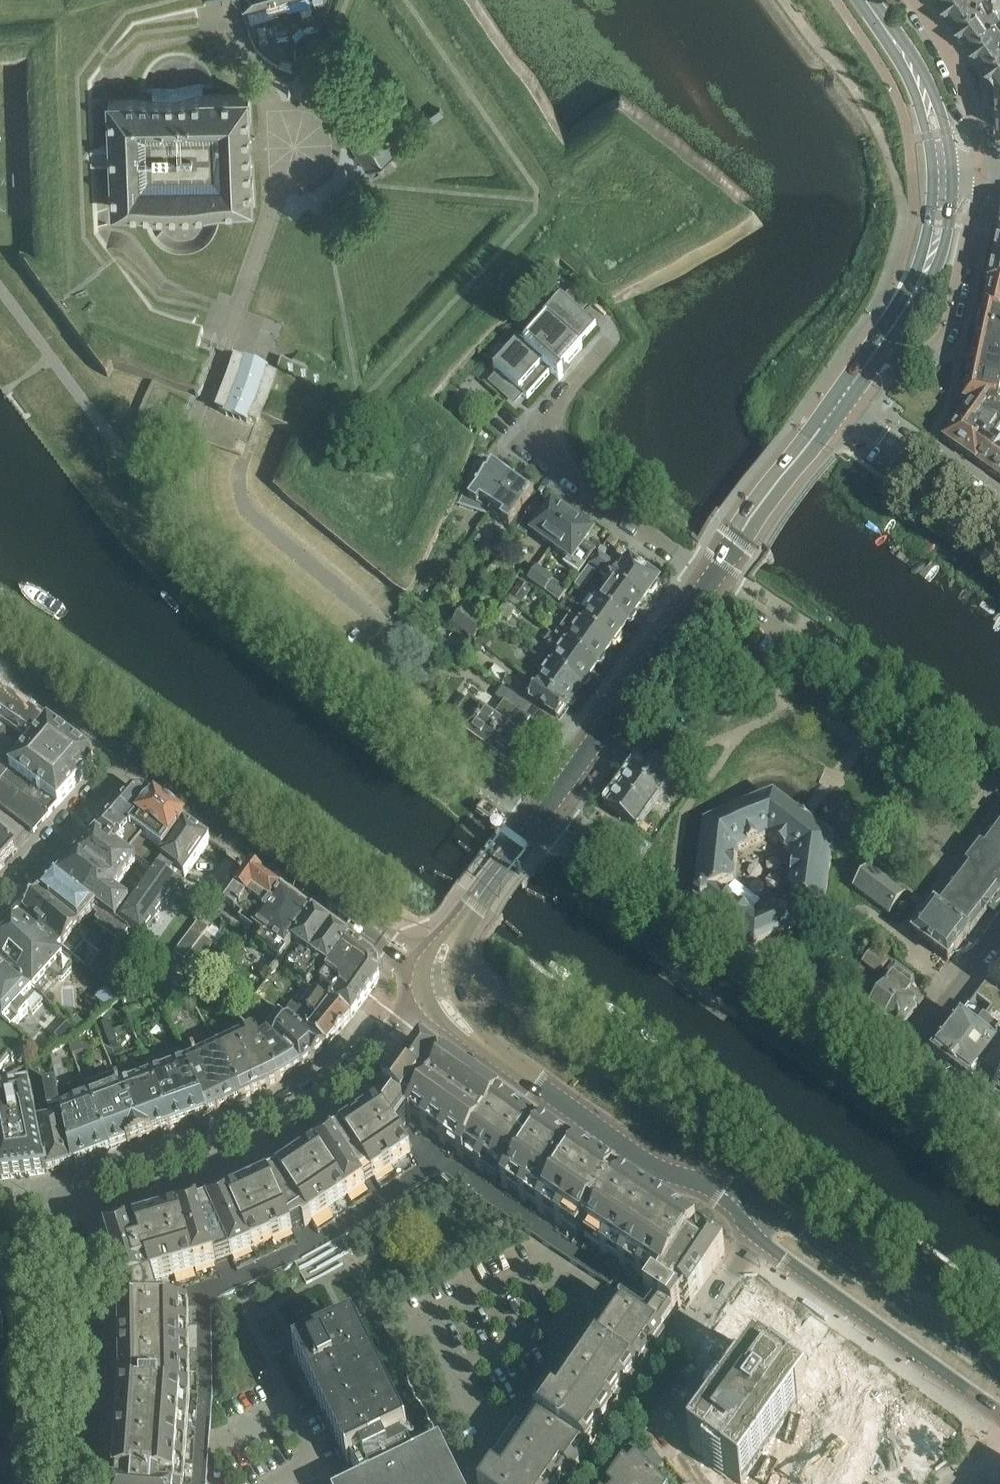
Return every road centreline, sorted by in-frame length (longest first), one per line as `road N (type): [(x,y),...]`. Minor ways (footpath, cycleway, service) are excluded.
road 1 (unclassified): [(545,815),(425,740),(331,665),(194,531),(181,487)]
road 2 (residential): [(428,999),(316,1099),(48,1199)]
road 3 (residential): [(897,1066),(545,815)]
road 4 (residential): [(710,581),(526,446),(611,345)]
road 5 (residential): [(133,757),(423,965)]
road 6 (residential): [(757,1236),(999,1415)]
road 7 (residential): [(48,1199),(72,1273),(67,1483)]
road 8 (residential): [(545,815),(710,581)]
road 9 (residential): [(999,1375),(773,1214)]
road 10 (residential): [(485,1049),(651,1162),(712,1188)]
road 11 (residential): [(861,371),(895,368),(948,324),(982,174)]
road 12 (residential): [(710,581),(840,400)]
road 13 (residential): [(940,175),(939,218),(916,297),(861,371)]
road 14 (residential): [(133,757),(0,905)]
road 15 (residential): [(999,515),(840,400)]
road 16 (residential): [(866,0),(924,93),(940,175)]
road 17 (residential): [(982,174),(965,92),(914,0)]
road 18 (residential): [(897,1066),(999,926)]
road 19 (residential): [(0,661),(133,757)]
road 20 (residential): [(465,925),(545,815)]
road 21 (residential): [(685,1339),(757,1236)]
road 22 (residential): [(999,1139),(897,1066)]

